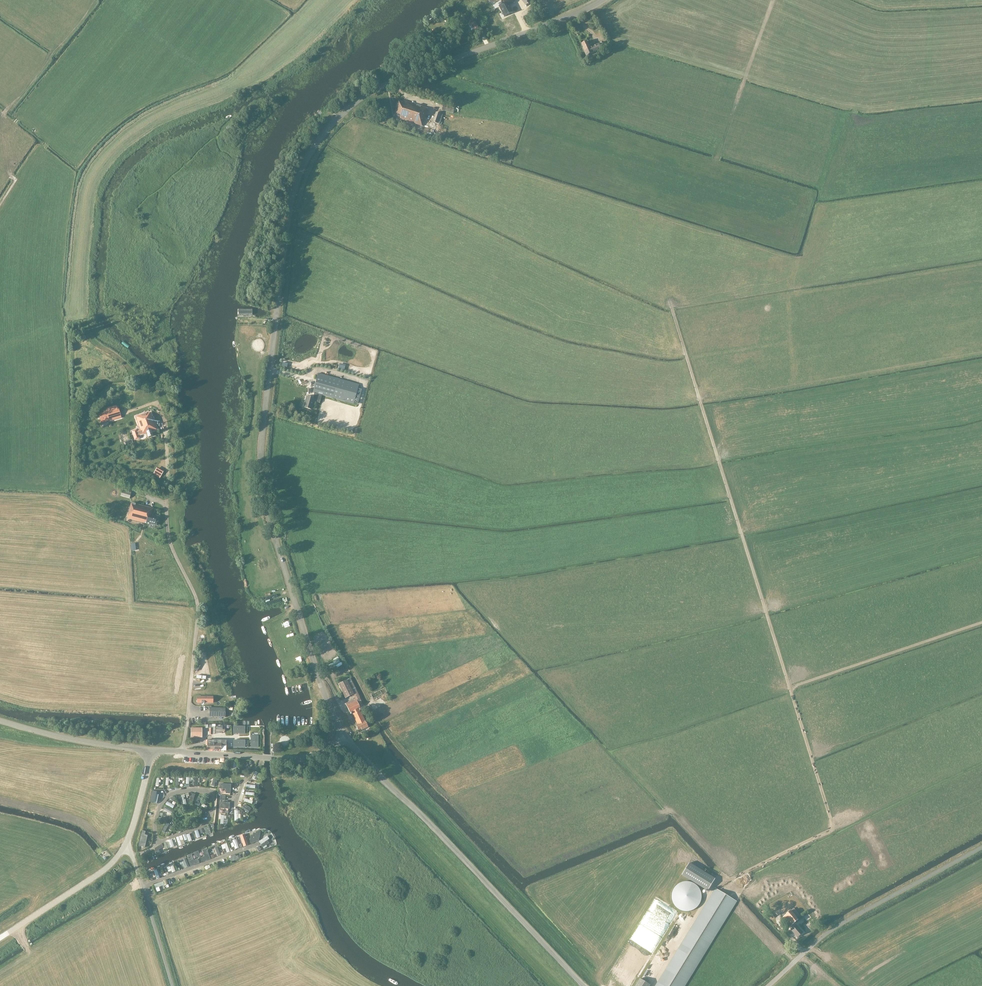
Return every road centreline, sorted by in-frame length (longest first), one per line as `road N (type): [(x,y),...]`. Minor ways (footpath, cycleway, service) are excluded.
road 1 (tertiary): [(346,735),(313,661),(261,479),(296,183),(327,130),(367,94),(602,0)]
road 2 (tertiary): [(584,985),(346,735)]
road 3 (unclassified): [(183,752),(198,606),(171,545),(166,504)]
road 4 (unclassified): [(981,849),(830,931),(769,985)]
road 5 (tertiary): [(0,938),(99,873),(124,847)]
road 6 (tertiary): [(151,750),(0,721)]
road 7 (unclassified): [(173,985),(124,847)]

